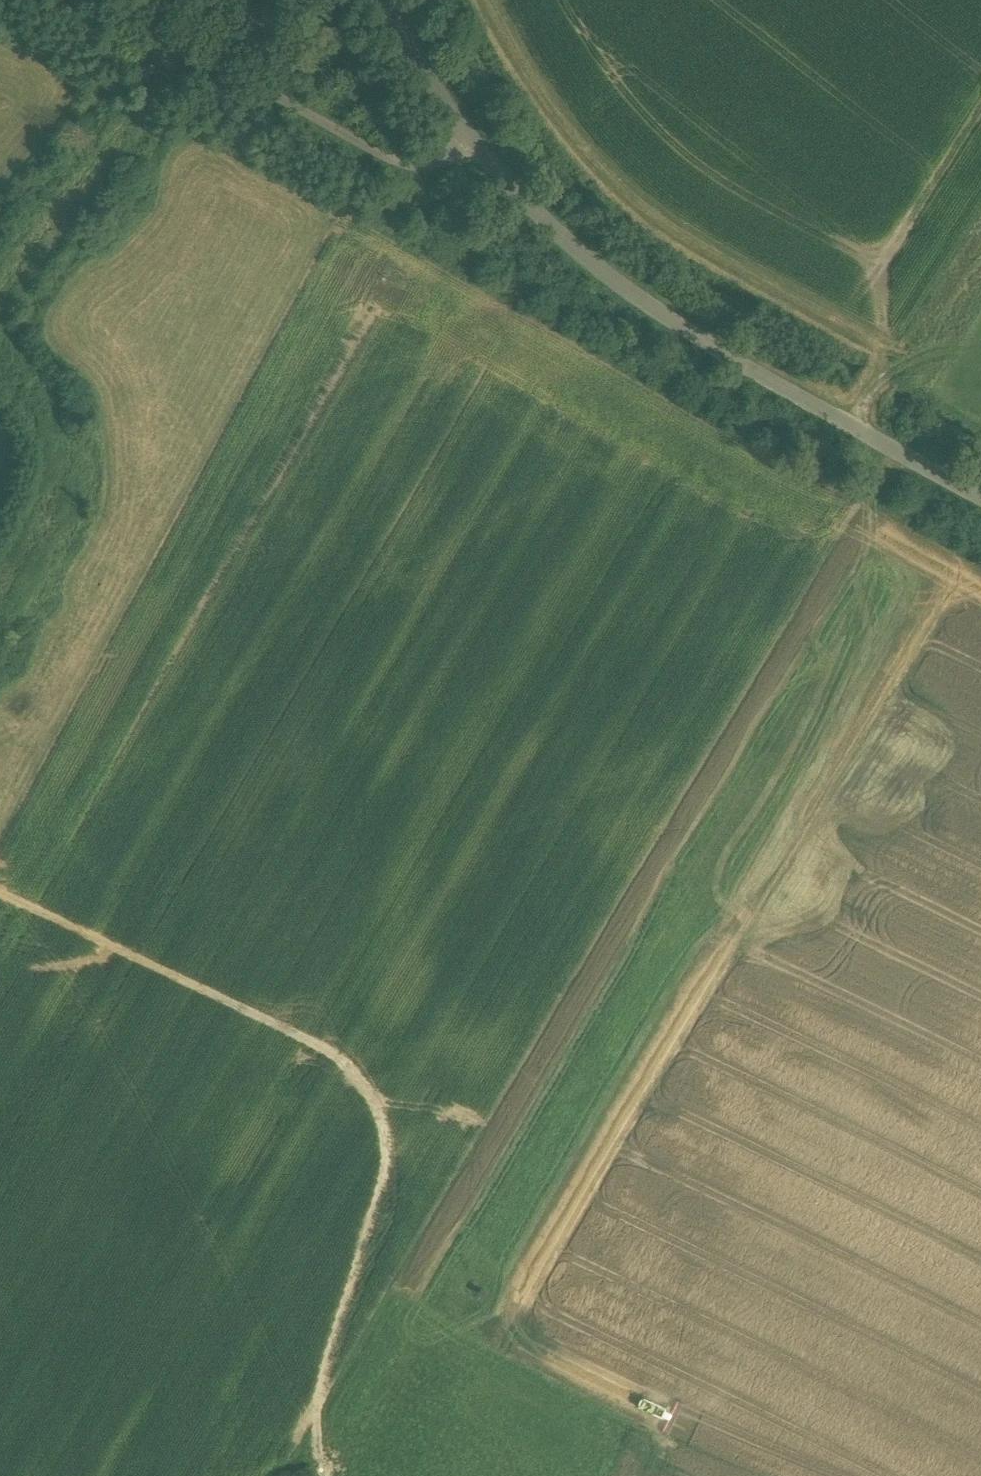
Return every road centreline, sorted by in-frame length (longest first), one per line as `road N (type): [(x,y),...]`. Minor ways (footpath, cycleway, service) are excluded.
road 1 (unclassified): [(980,497),(618,283),(548,223),(476,141)]
road 2 (unclassified): [(476,141),(440,163),(398,160),(109,0)]
road 3 (track): [(849,426),(879,379),(913,365),(934,340),(980,266)]
road 4 (unclassified): [(476,141),(433,87),(383,0)]

